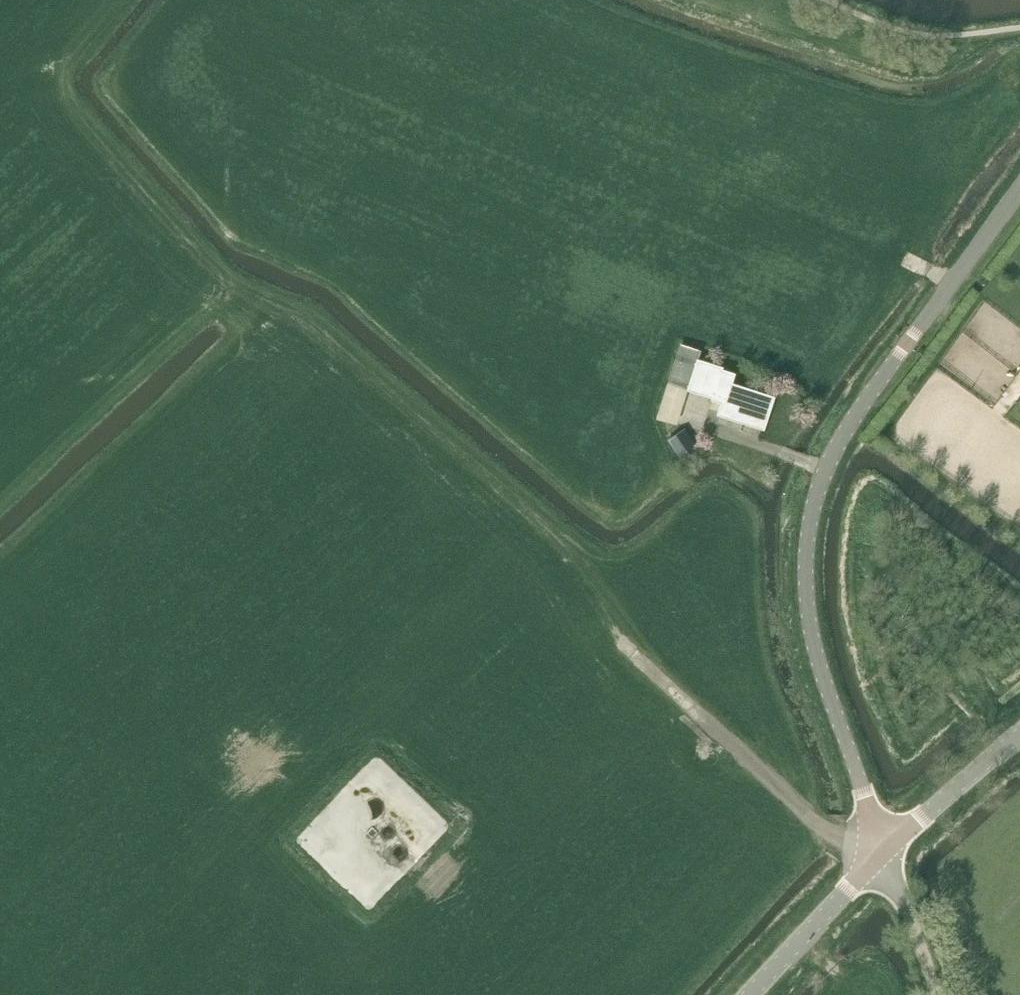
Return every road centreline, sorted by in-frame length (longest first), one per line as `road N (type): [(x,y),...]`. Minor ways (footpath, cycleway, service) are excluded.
road 1 (unclassified): [(885,854),(816,652),(806,590),(809,528),(836,449),(1019,190)]
road 2 (tertiary): [(751,994),(885,854)]
road 3 (tertiary): [(885,854),(1019,734)]

